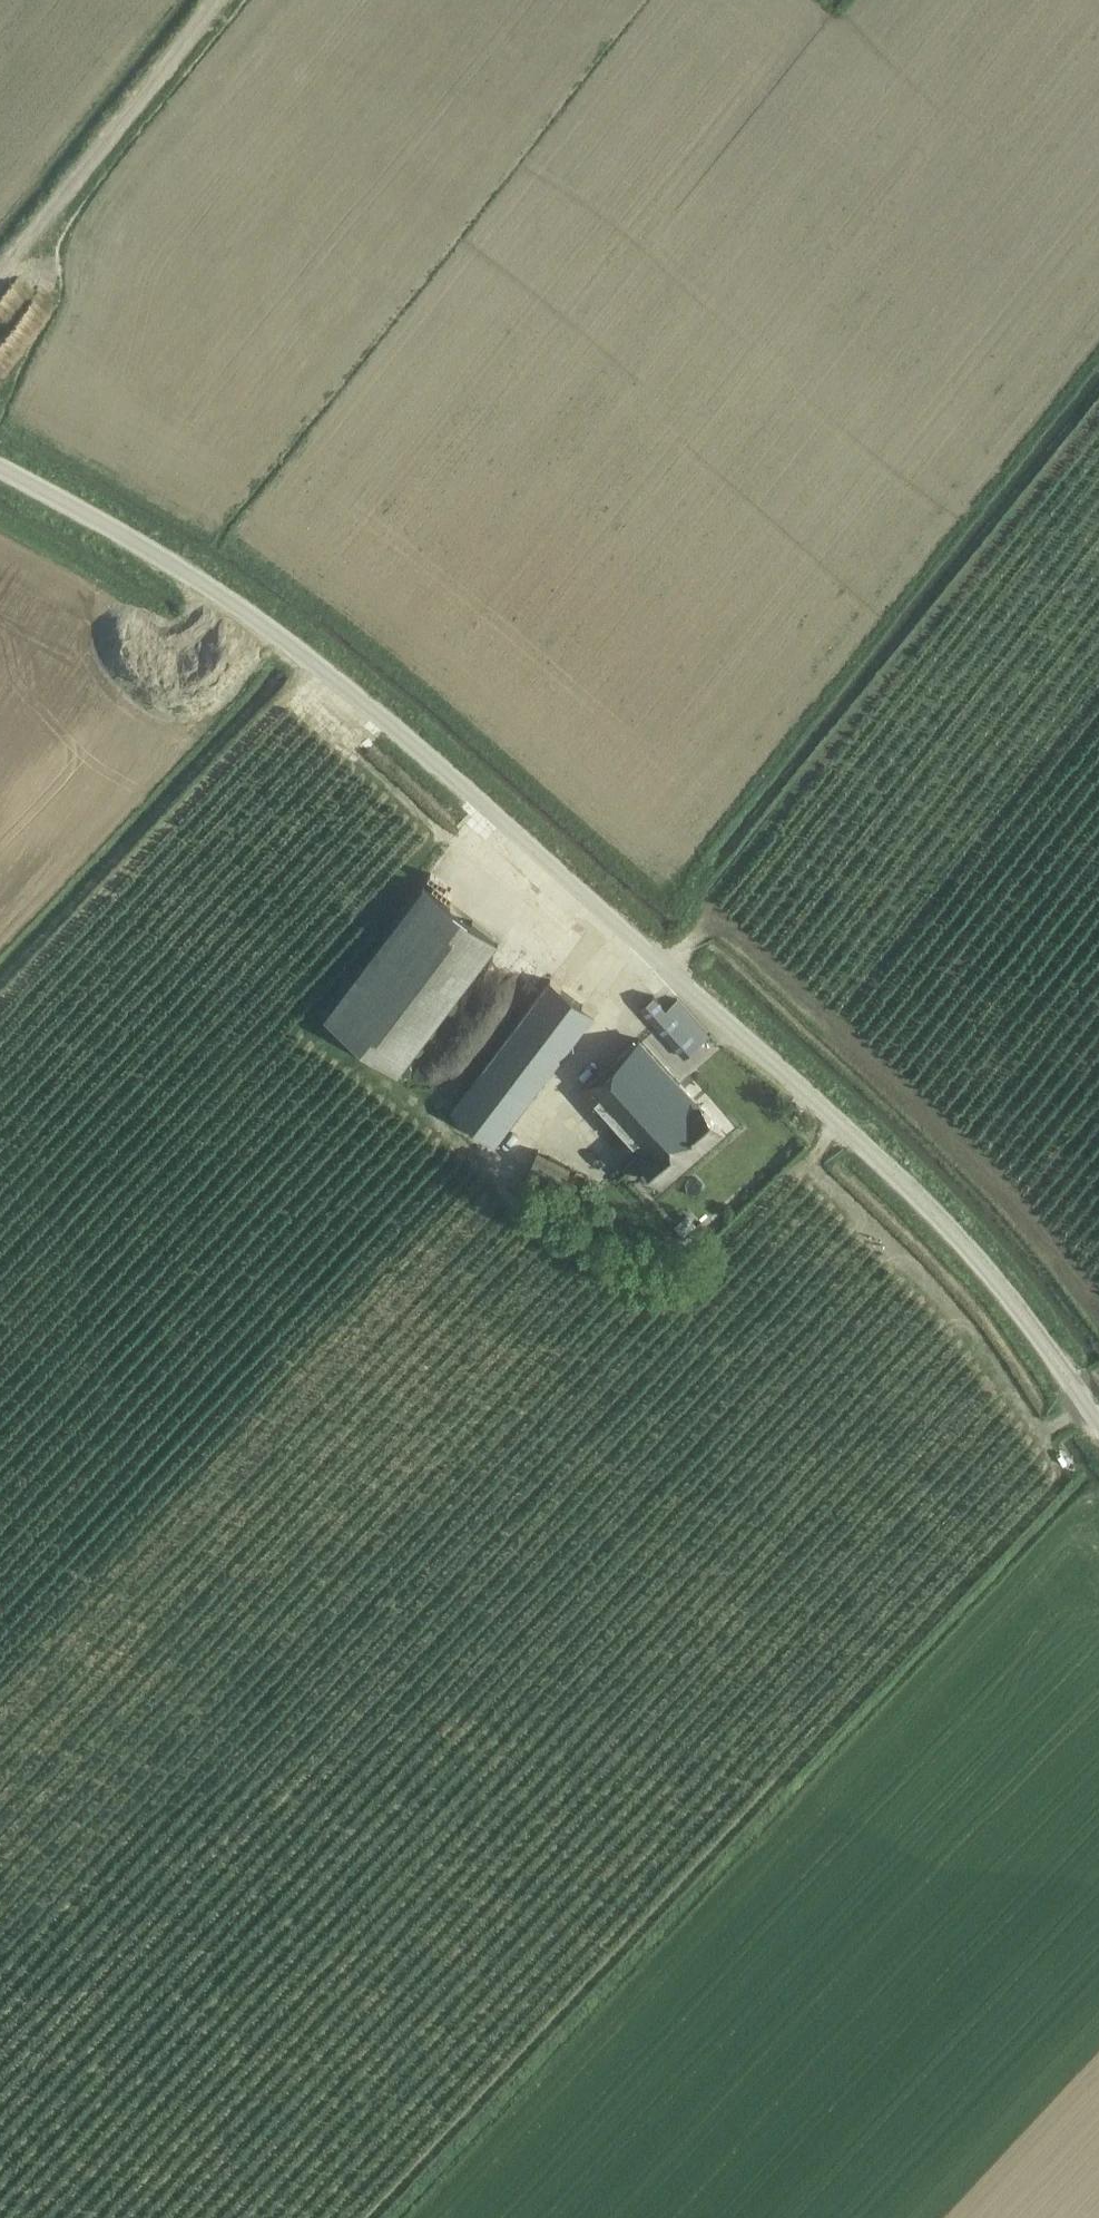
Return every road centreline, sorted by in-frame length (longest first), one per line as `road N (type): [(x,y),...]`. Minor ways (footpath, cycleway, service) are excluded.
road 1 (unclassified): [(1098,1401),(988,1225),(435,741),(377,677),(0,451)]

